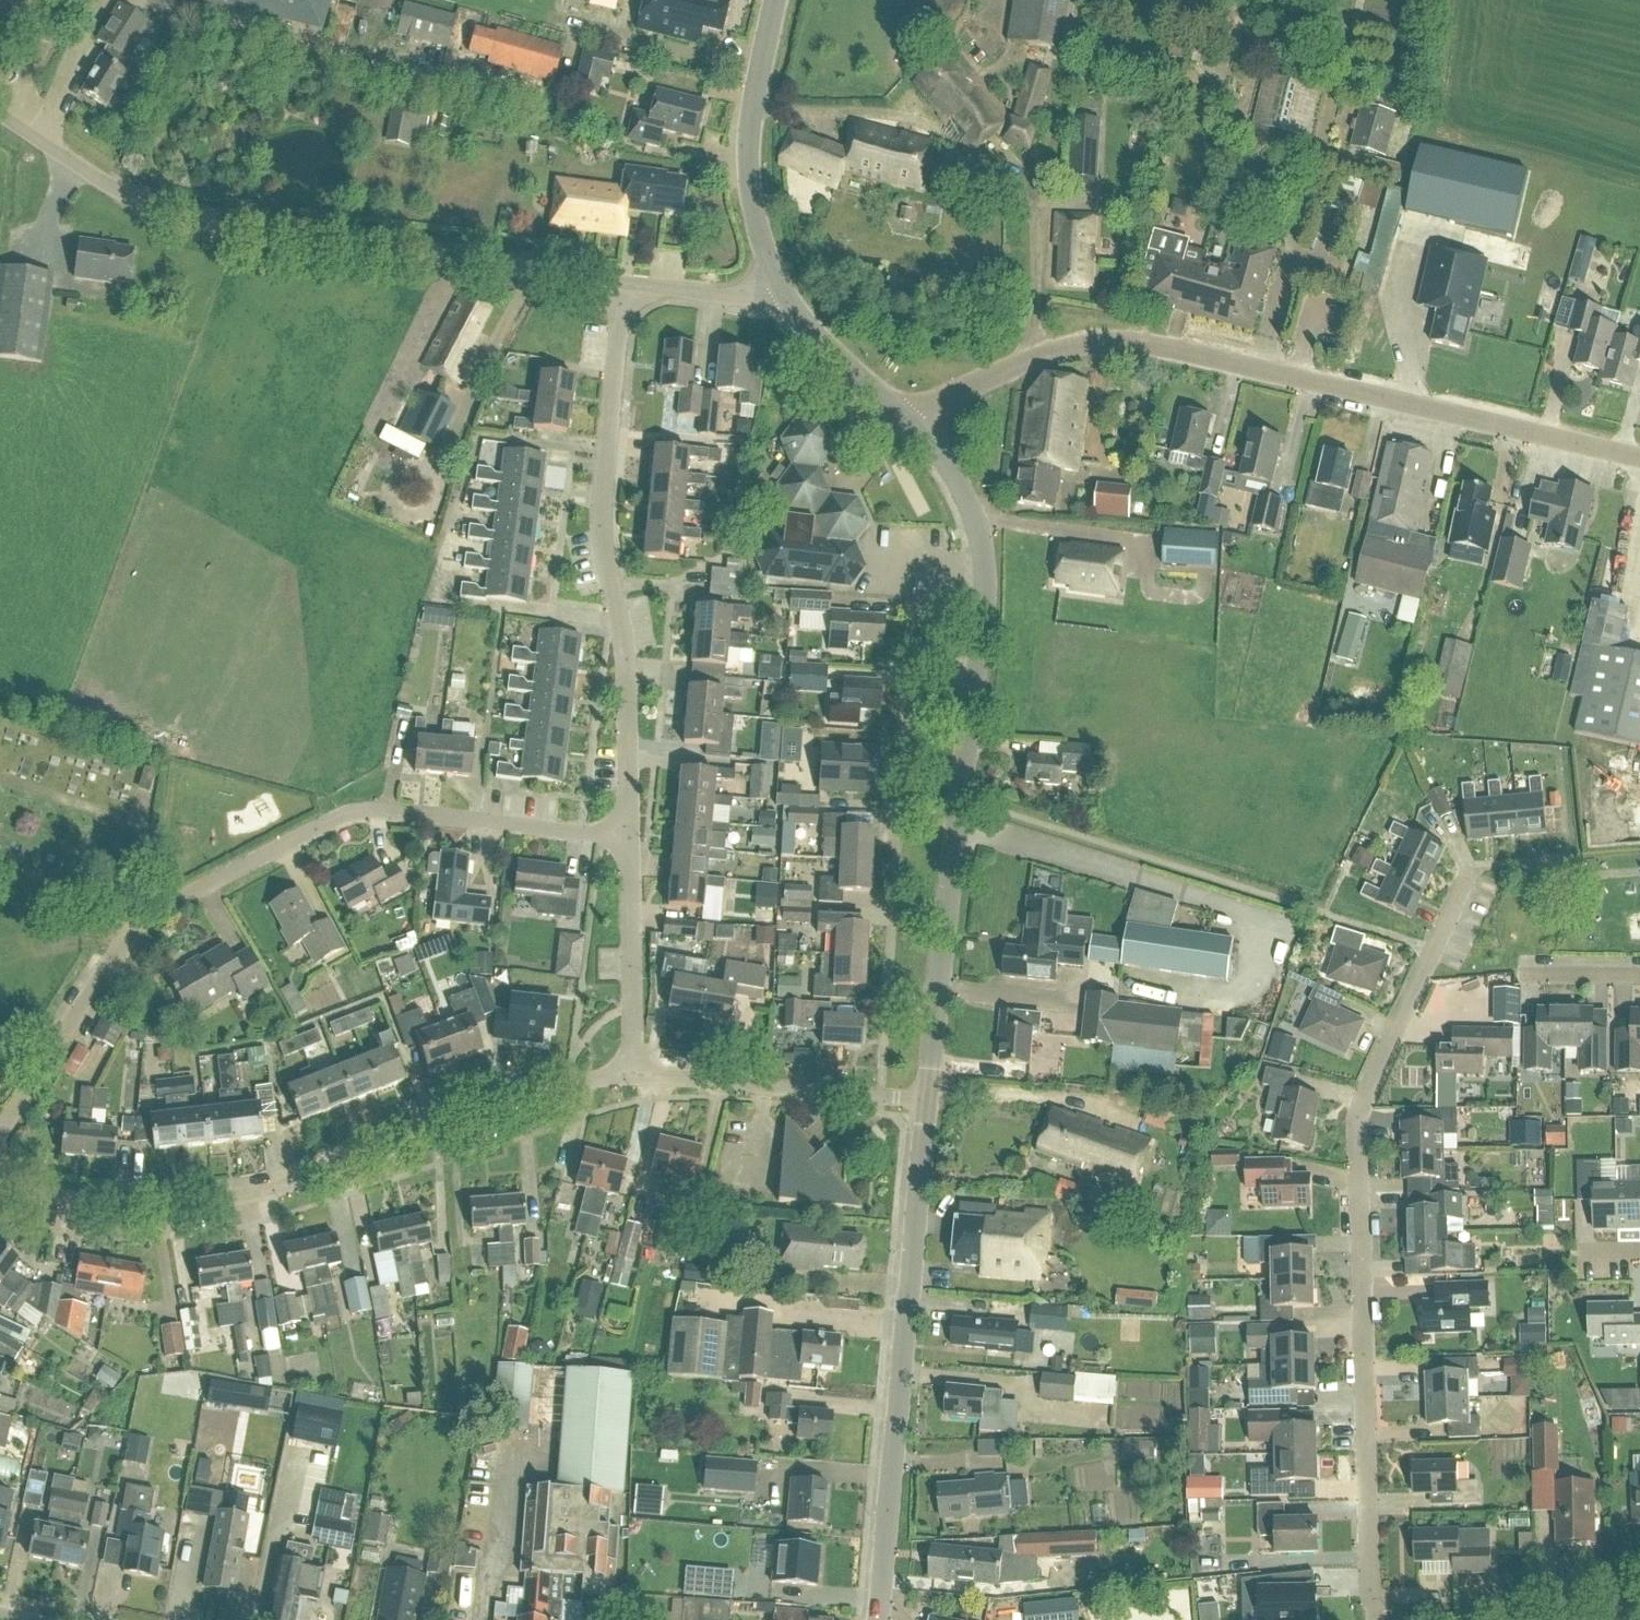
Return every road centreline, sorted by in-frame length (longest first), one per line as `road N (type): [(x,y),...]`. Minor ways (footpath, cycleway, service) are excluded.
road 1 (residential): [(1378,1619),(1357,1153),(1362,1106),(1472,868)]
road 2 (residential): [(0,1137),(118,951),(154,912),(332,820),(394,814),(621,839)]
road 3 (unclassified): [(1639,460),(1123,341),(1057,352),(909,422)]
road 4 (tertiary): [(926,1101),(987,588),(966,498),(909,422)]
road 5 (residential): [(633,1074),(518,1095),(280,1187),(192,1208),(86,1202),(0,1179)]
road 6 (unclassified): [(623,285),(213,226),(98,181),(0,116)]
road 7 (residential): [(621,839),(626,637),(600,532),(623,285)]
road 8 (tertiary): [(877,1619),(926,1101)]
road 9 (residential): [(926,1101),(633,1074)]
road 10 (tertiary): [(775,287),(750,164),(774,0)]
road 11 (residential): [(633,1074),(621,839)]
road 12 (tertiary): [(909,422),(775,287)]
road 13 (unclassified): [(775,287),(727,296),(623,285)]

